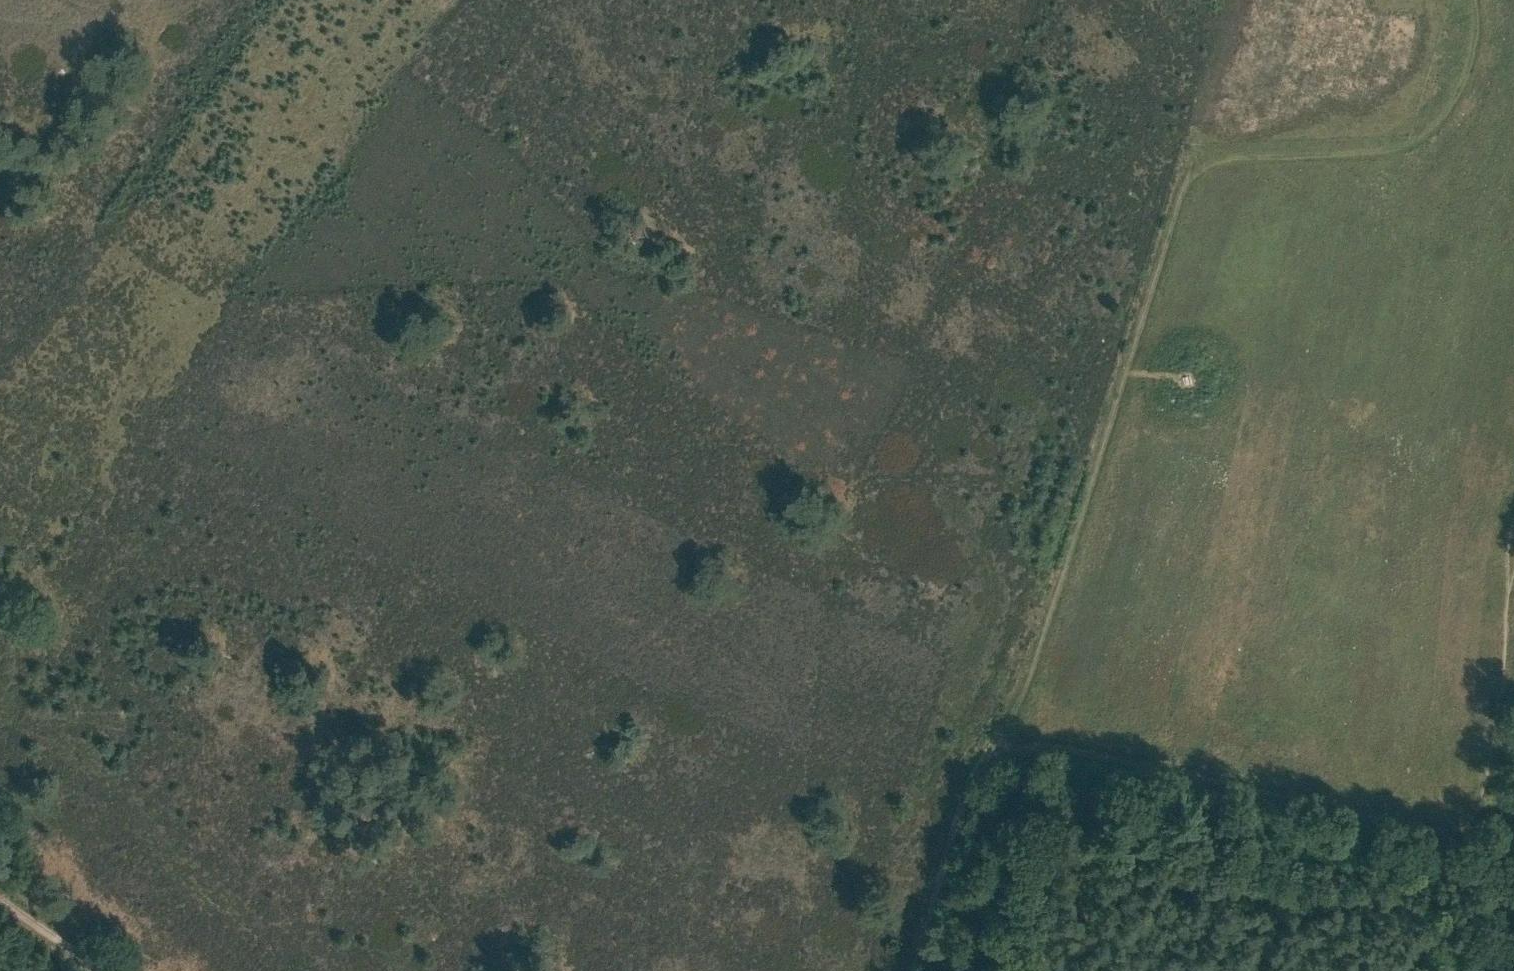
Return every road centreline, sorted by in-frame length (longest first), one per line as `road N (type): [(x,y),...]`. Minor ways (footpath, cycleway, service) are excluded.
road 1 (track): [(913,970),(977,760),(1007,734),(1461,823)]
road 2 (track): [(0,900),(100,970)]

